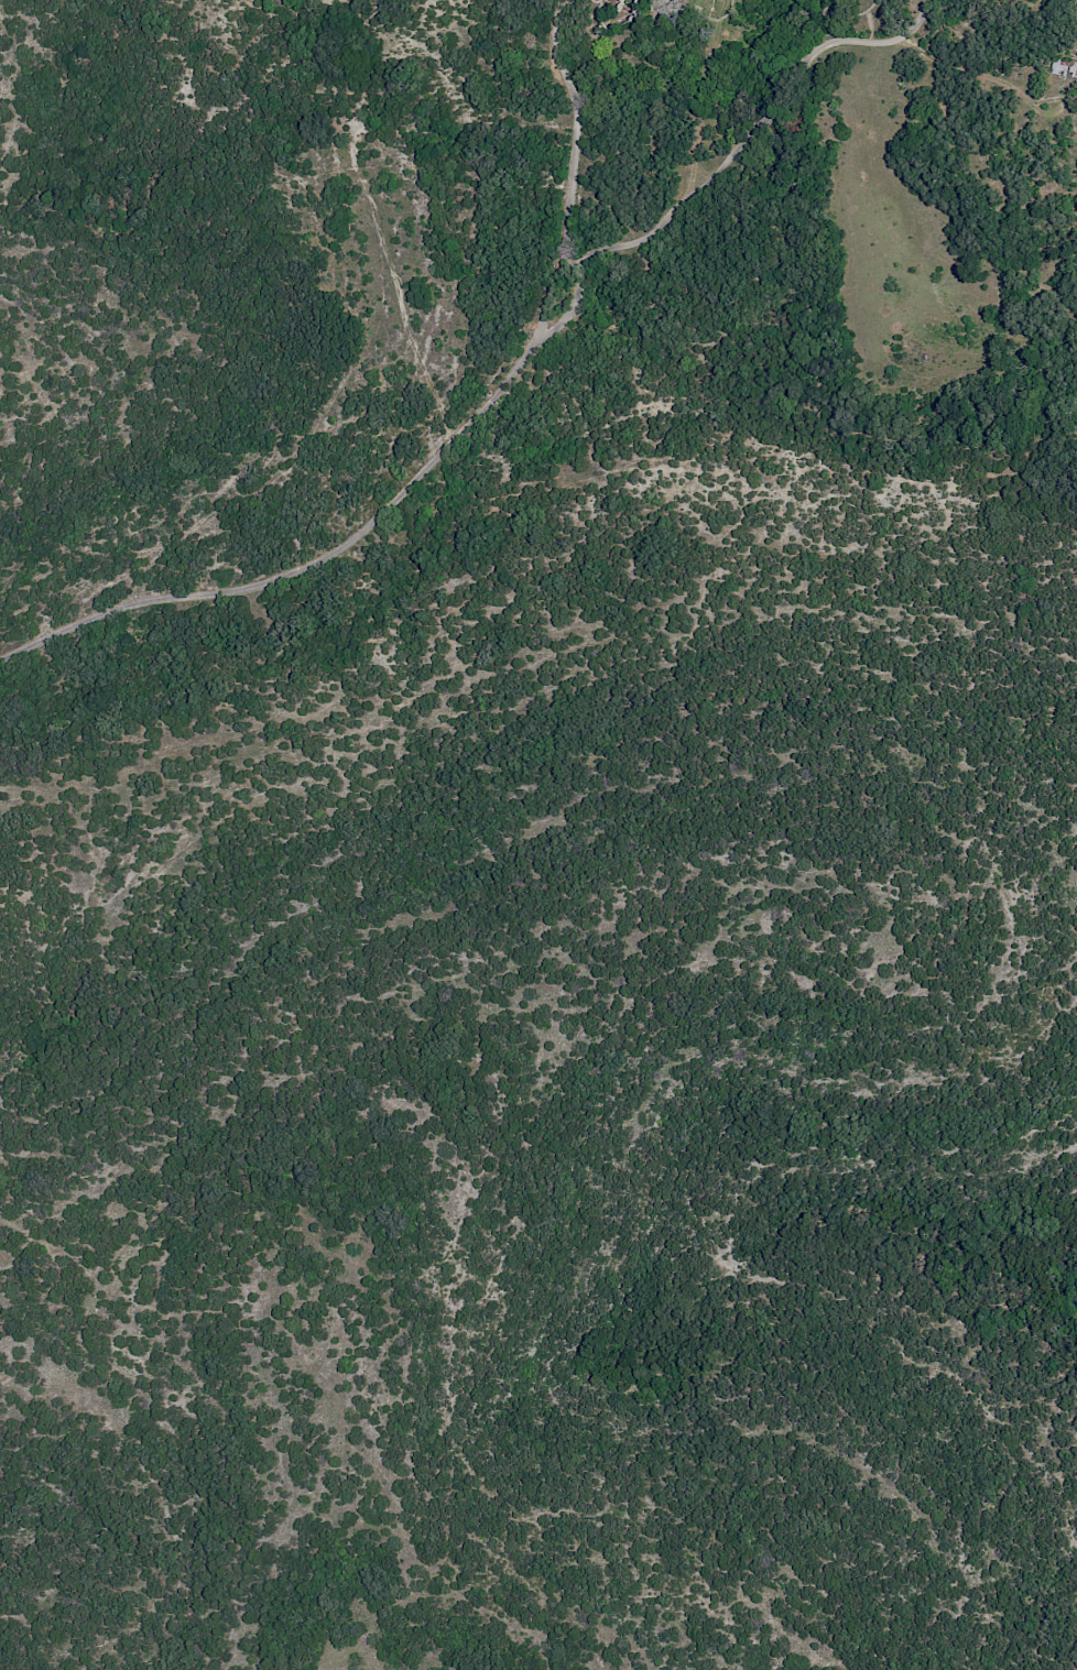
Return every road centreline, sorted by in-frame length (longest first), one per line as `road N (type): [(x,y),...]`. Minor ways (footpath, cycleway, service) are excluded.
road 1 (residential): [(565,0),(555,25),(579,116),(570,200),(553,306),(515,373),(380,517),(320,564),(224,594),(124,605),(0,665)]

